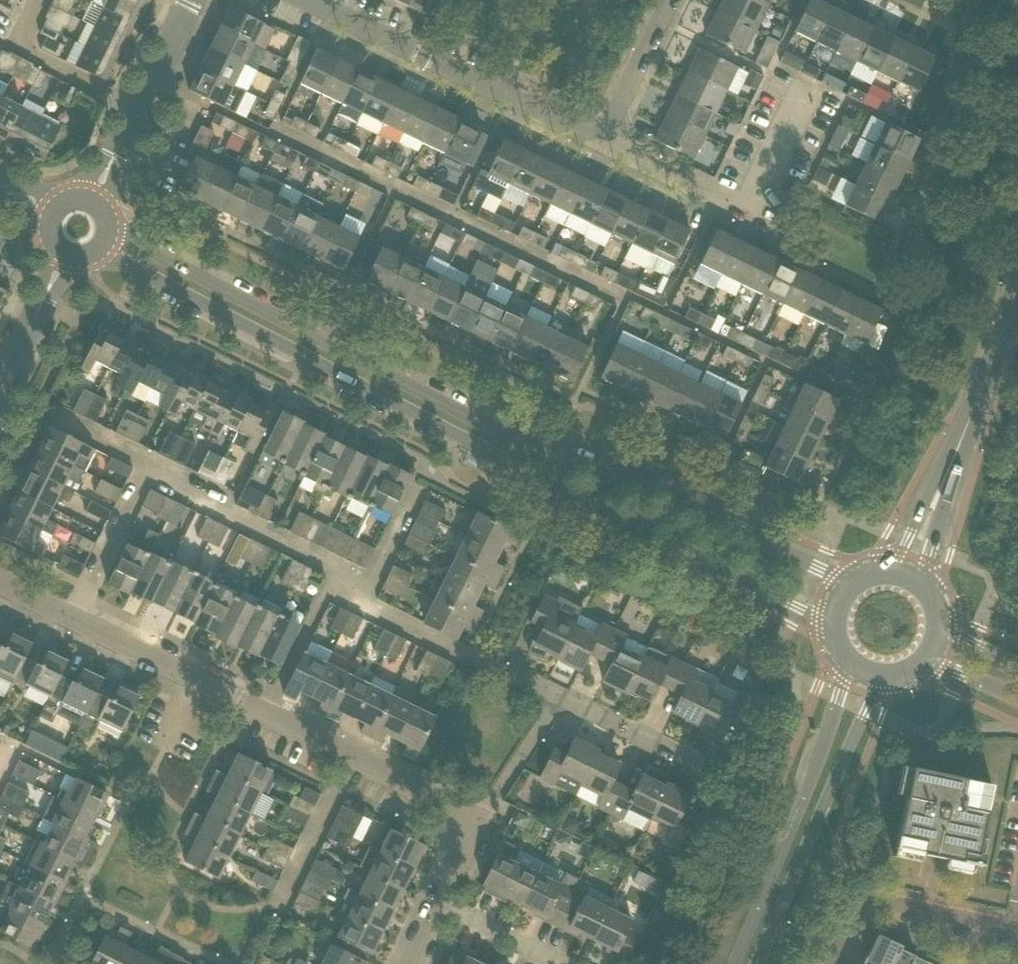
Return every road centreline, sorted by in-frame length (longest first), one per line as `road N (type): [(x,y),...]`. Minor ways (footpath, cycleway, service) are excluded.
road 1 (residential): [(97,250),(834,628)]
road 2 (residential): [(852,585),(485,426),(106,231)]
road 3 (residential): [(0,583),(478,821)]
road 4 (residential): [(601,143),(307,0)]
road 5 (tertiary): [(850,662),(732,963)]
road 6 (residential): [(478,821),(563,698),(717,773)]
road 7 (tertiary): [(756,963),(885,676)]
road 8 (residential): [(811,84),(747,214),(601,143)]
road 9 (residential): [(833,963),(864,899),(1017,931)]
road 10 (residential): [(138,107),(16,47),(39,0)]
road 11 (tertiary): [(957,451),(1017,285)]
road 12 (residential): [(601,143),(670,0)]
road 13 (residential): [(66,254),(0,387)]
road 14 (tertiary): [(921,586),(957,451)]
road 15 (tertiary): [(957,451),(891,573)]
road 16 (residential): [(557,963),(437,904)]

